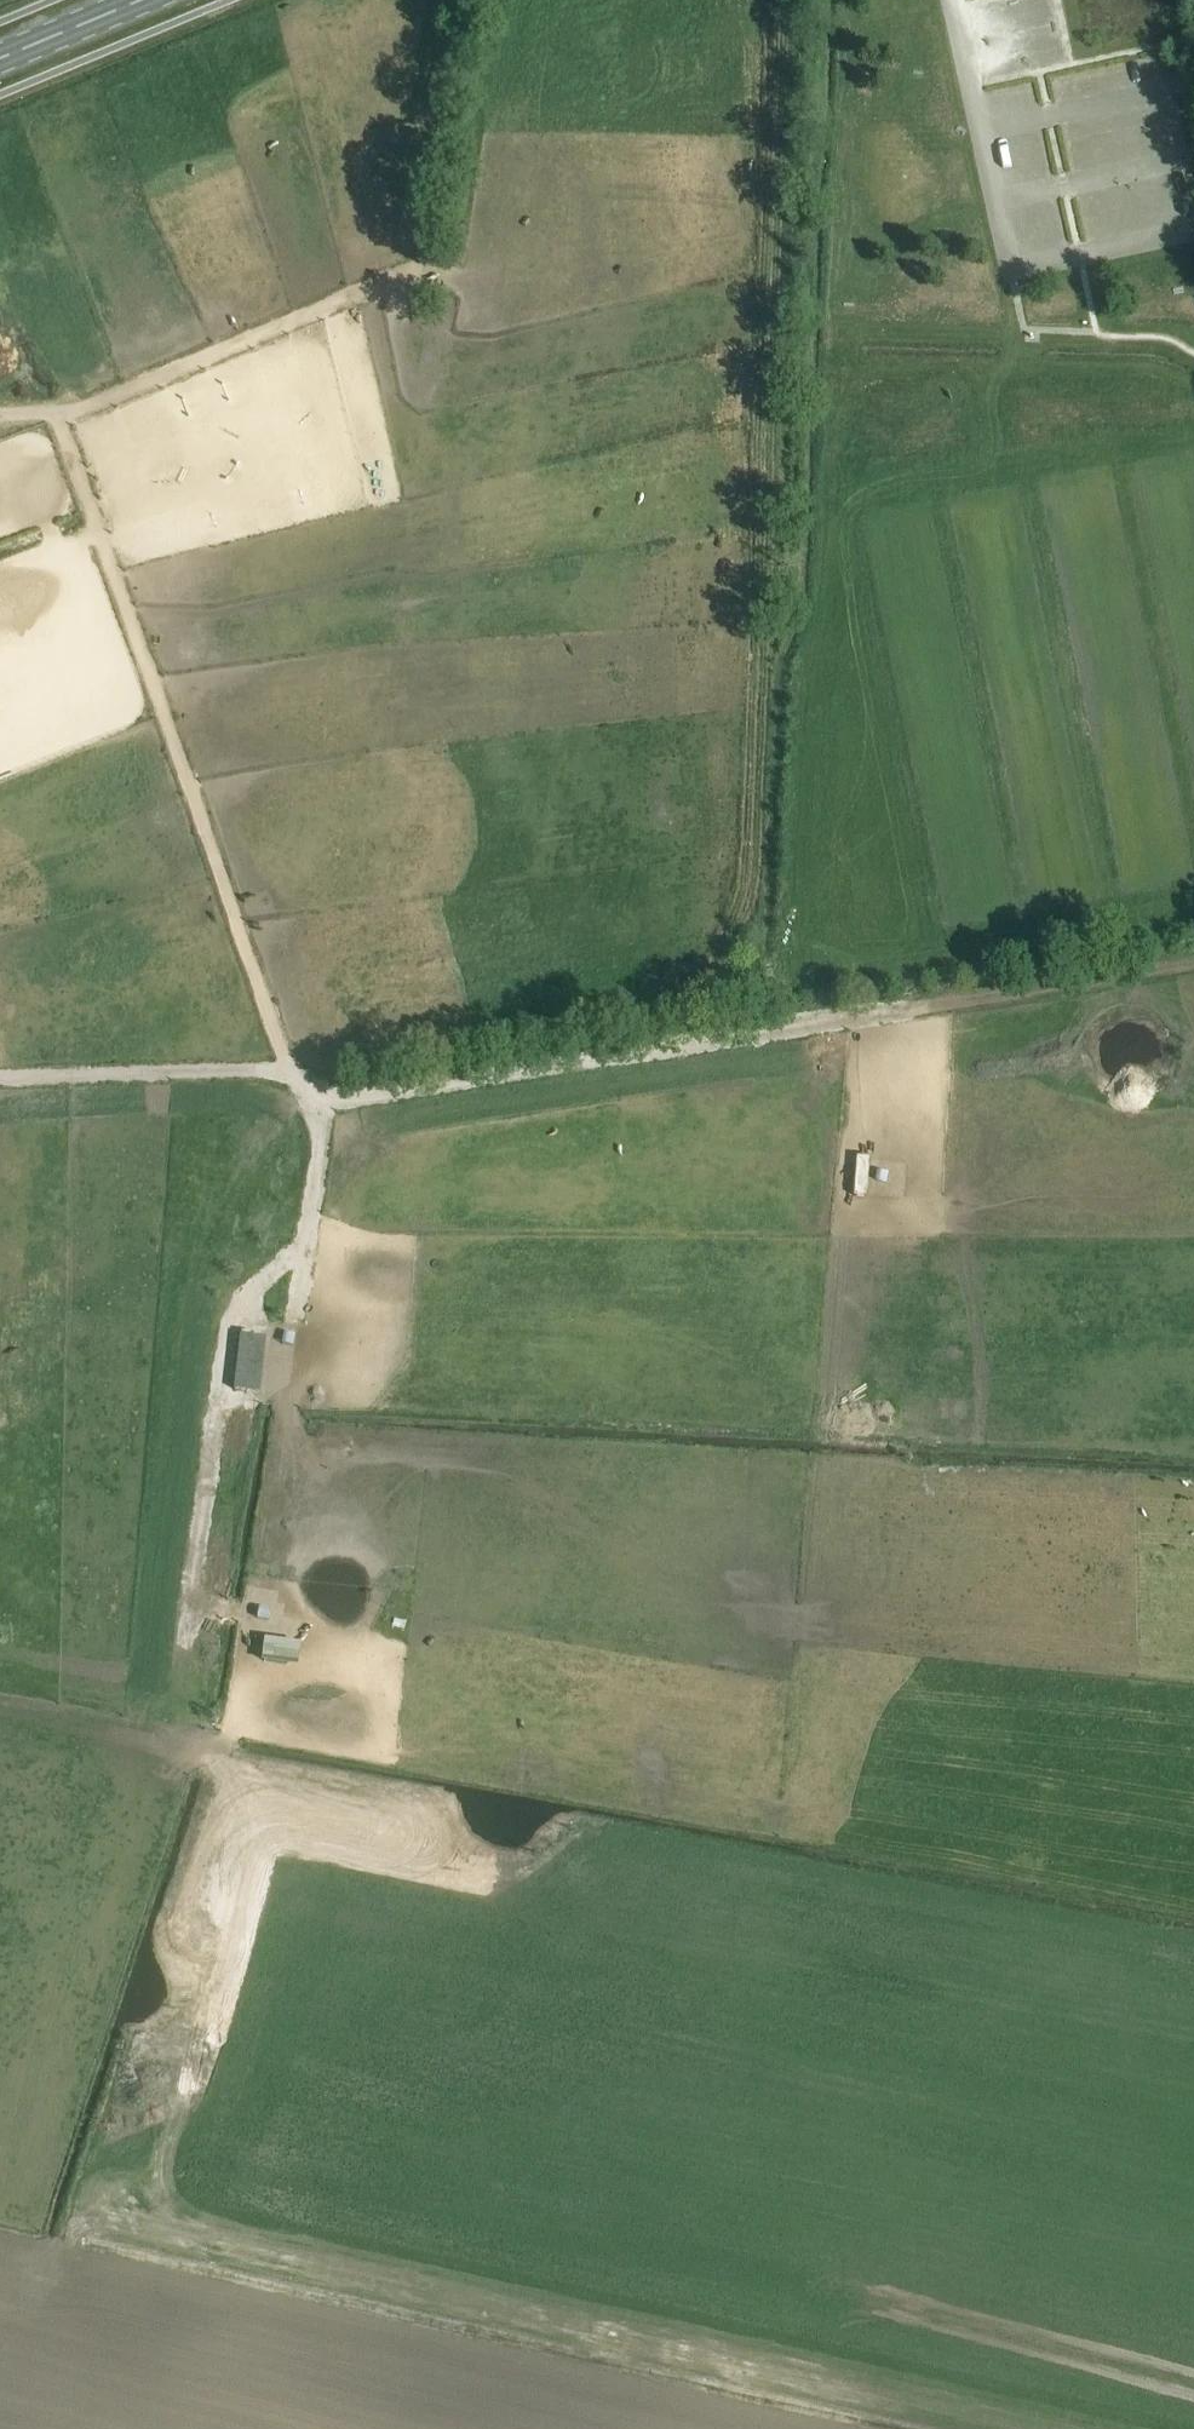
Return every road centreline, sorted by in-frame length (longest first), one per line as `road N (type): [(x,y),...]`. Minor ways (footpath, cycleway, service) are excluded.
road 1 (track): [(72,2232),(233,1747),(324,1121),(292,1081),(57,422),(47,414),(0,428)]
road 2 (primary): [(0,57),(139,0)]

